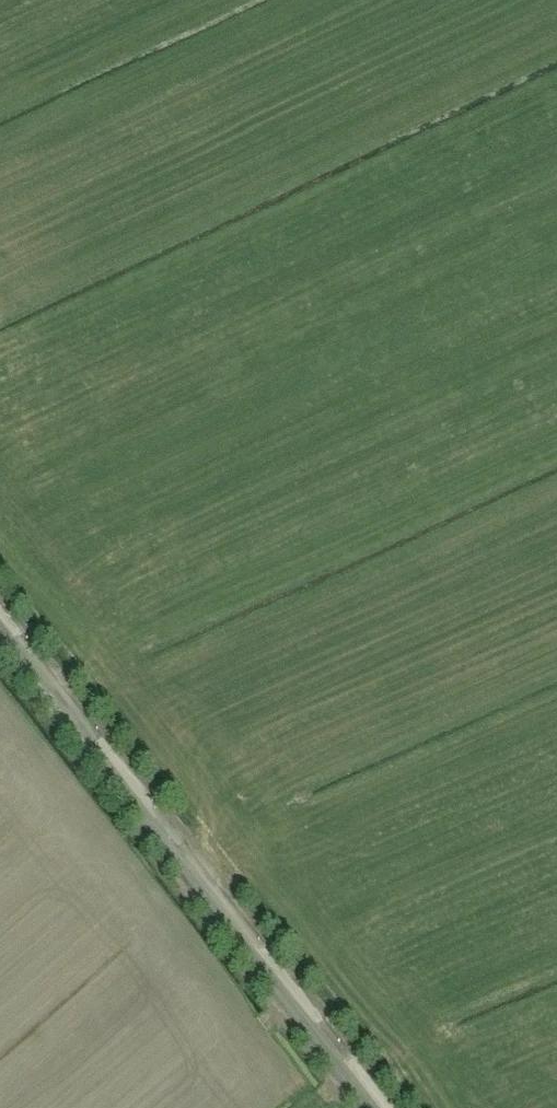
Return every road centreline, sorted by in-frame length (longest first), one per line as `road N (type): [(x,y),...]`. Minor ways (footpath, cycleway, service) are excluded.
road 1 (tertiary): [(372,1107),(0,630)]

